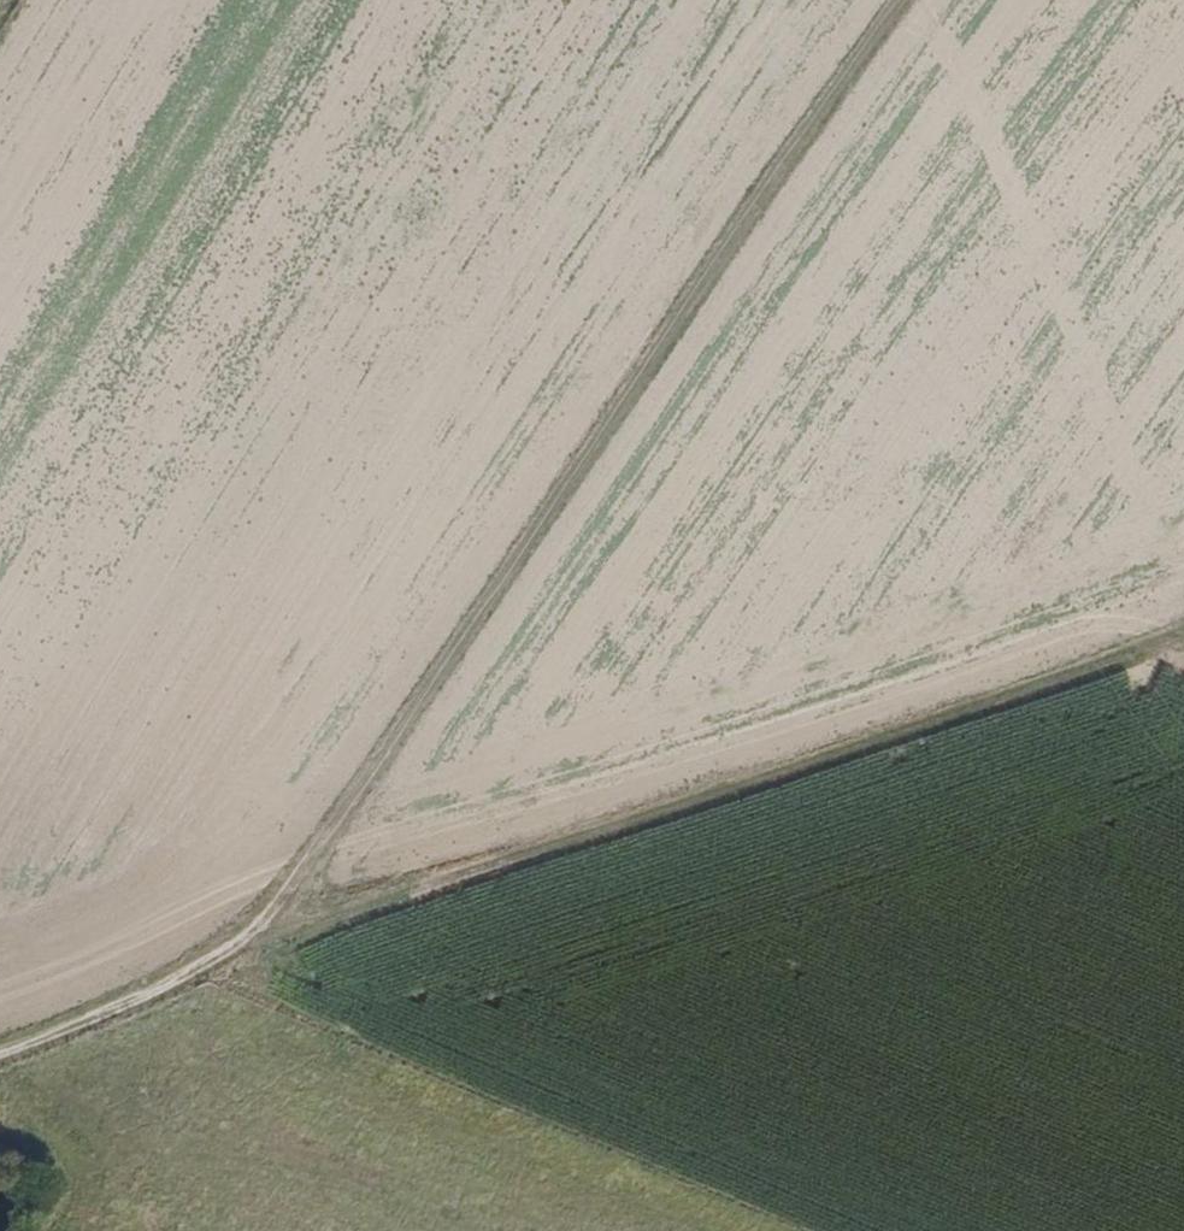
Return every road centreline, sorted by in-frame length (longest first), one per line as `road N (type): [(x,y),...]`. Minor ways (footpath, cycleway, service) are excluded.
road 1 (track): [(896,0),(271,954),(0,1052)]

